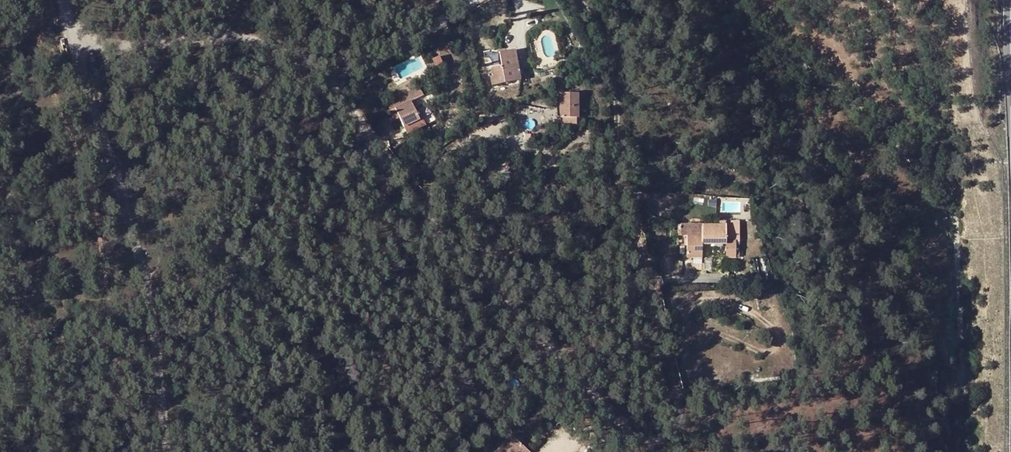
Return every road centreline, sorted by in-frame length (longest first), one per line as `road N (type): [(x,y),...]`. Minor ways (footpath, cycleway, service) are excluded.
road 1 (residential): [(577,0),(612,75),(618,167),(677,375),(682,414),(668,438),(631,433),(404,183),(335,80)]
road 2 (unclassified): [(74,46),(163,380),(167,451)]
road 3 (residential): [(74,46),(250,37),(335,68)]
road 4 (residential): [(335,68),(369,60),(471,0)]

